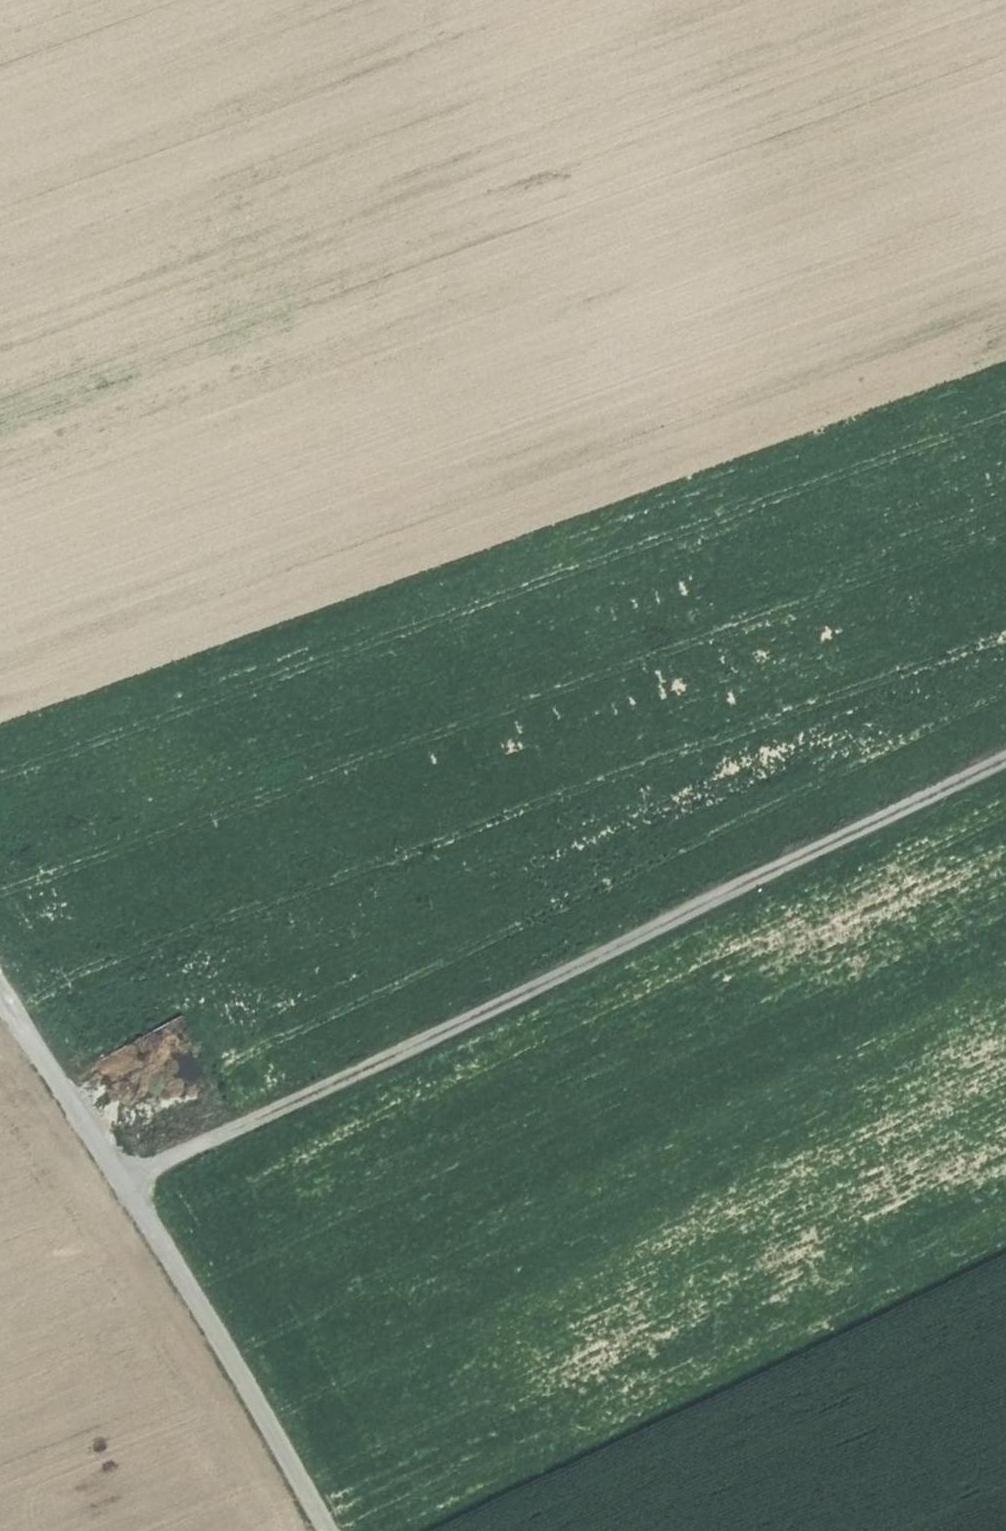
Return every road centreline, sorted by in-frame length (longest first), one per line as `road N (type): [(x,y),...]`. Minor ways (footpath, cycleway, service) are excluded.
road 1 (track): [(124,1181),(1005,756)]
road 2 (unclassified): [(0,994),(124,1181),(328,1530)]

